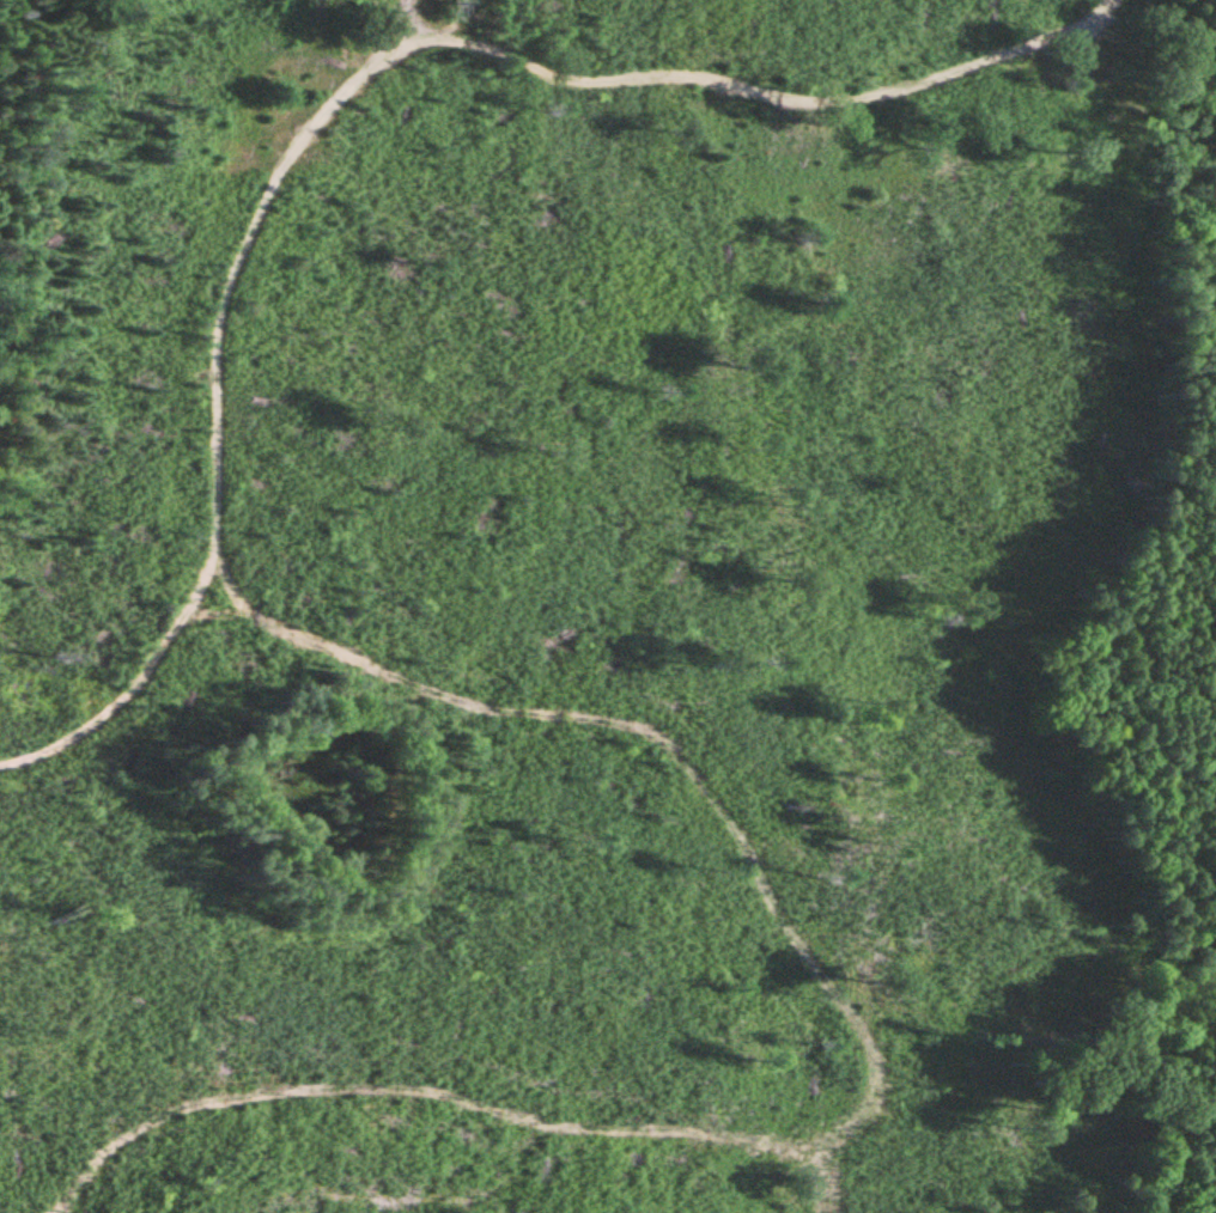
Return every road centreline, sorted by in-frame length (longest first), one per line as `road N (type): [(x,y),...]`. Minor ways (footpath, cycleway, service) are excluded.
road 1 (track): [(0,769),(56,755),(110,717),(154,657),(187,562),(211,377),(248,231),(296,160),(377,83),(409,65),(490,55),(644,69),(768,96),(798,120),(930,81),(1099,11),(1102,0)]

